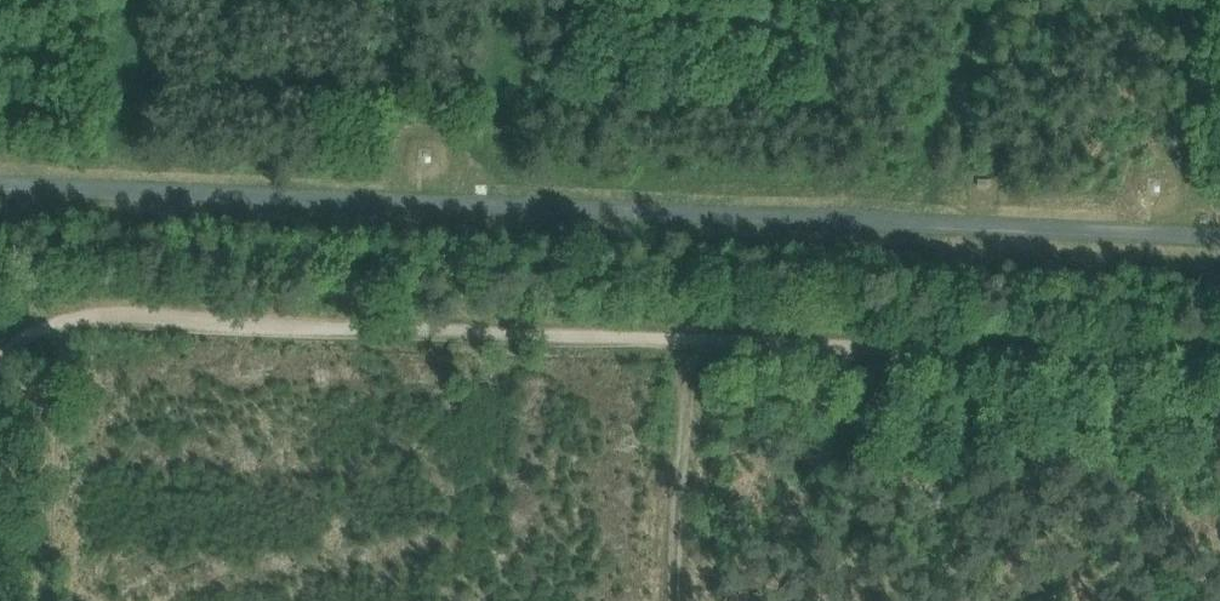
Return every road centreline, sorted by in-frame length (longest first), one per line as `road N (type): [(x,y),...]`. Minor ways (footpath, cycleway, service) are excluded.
road 1 (track): [(0,190),(1219,238)]
road 2 (track): [(693,341),(300,328),(135,314),(51,323),(0,357)]
road 3 (track): [(1219,358),(693,341)]
road 4 (track): [(693,341),(679,600)]

